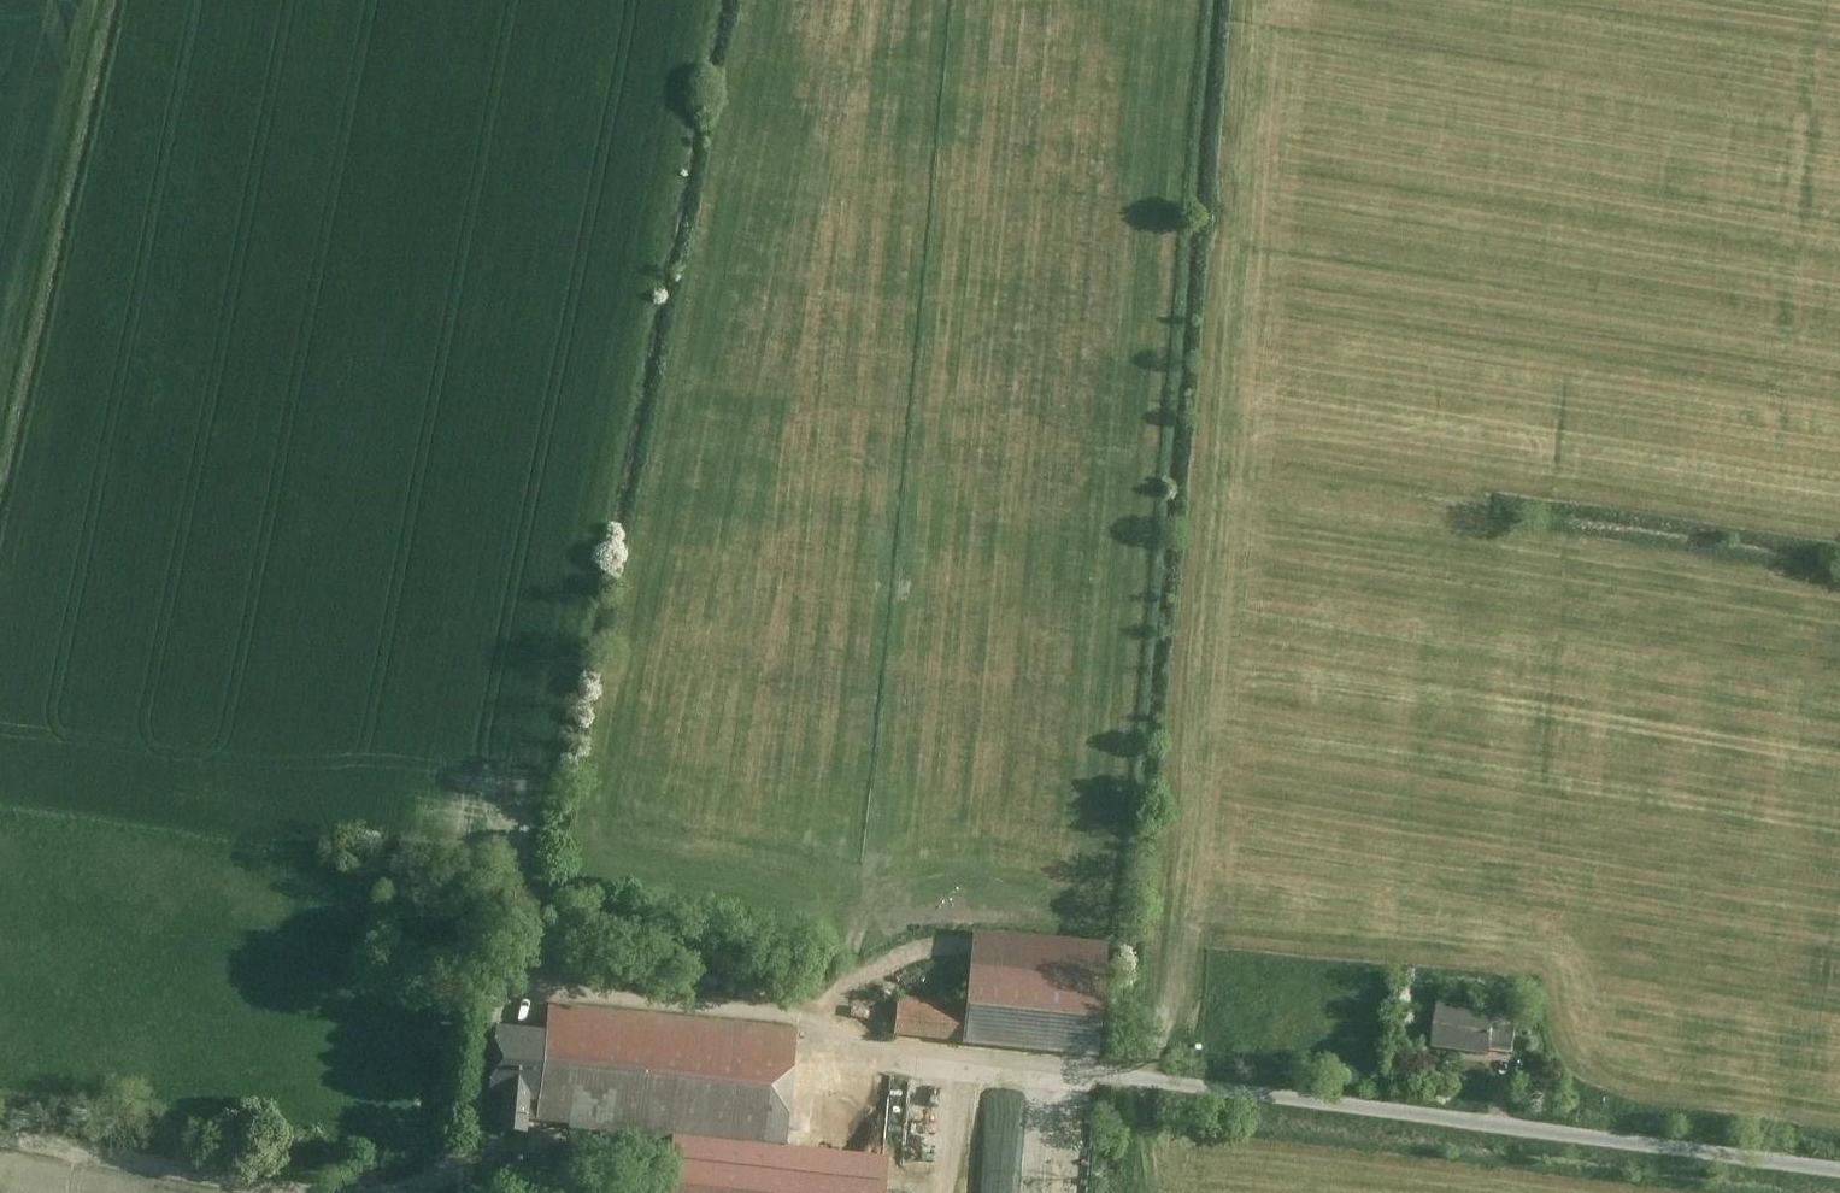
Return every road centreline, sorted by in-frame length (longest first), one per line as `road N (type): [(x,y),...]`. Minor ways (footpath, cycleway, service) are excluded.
road 1 (track): [(445,1192),(447,1174),(408,1191),(284,1187),(0,1132)]

